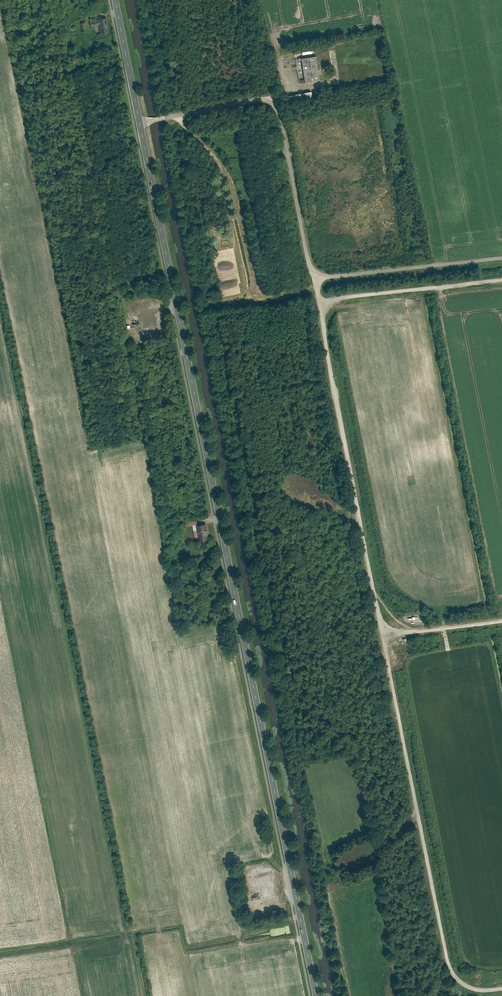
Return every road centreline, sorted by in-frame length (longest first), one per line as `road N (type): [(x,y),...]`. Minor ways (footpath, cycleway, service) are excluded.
road 1 (tertiary): [(315,995),(140,122)]
road 2 (track): [(501,987),(467,986),(449,968),(315,272)]
road 3 (unclassified): [(501,256),(315,272),(269,98),(140,122)]
road 4 (track): [(501,280),(343,296),(319,318)]
road 5 (tertiary): [(140,122),(115,0)]
road 6 (track): [(381,634),(501,620)]

